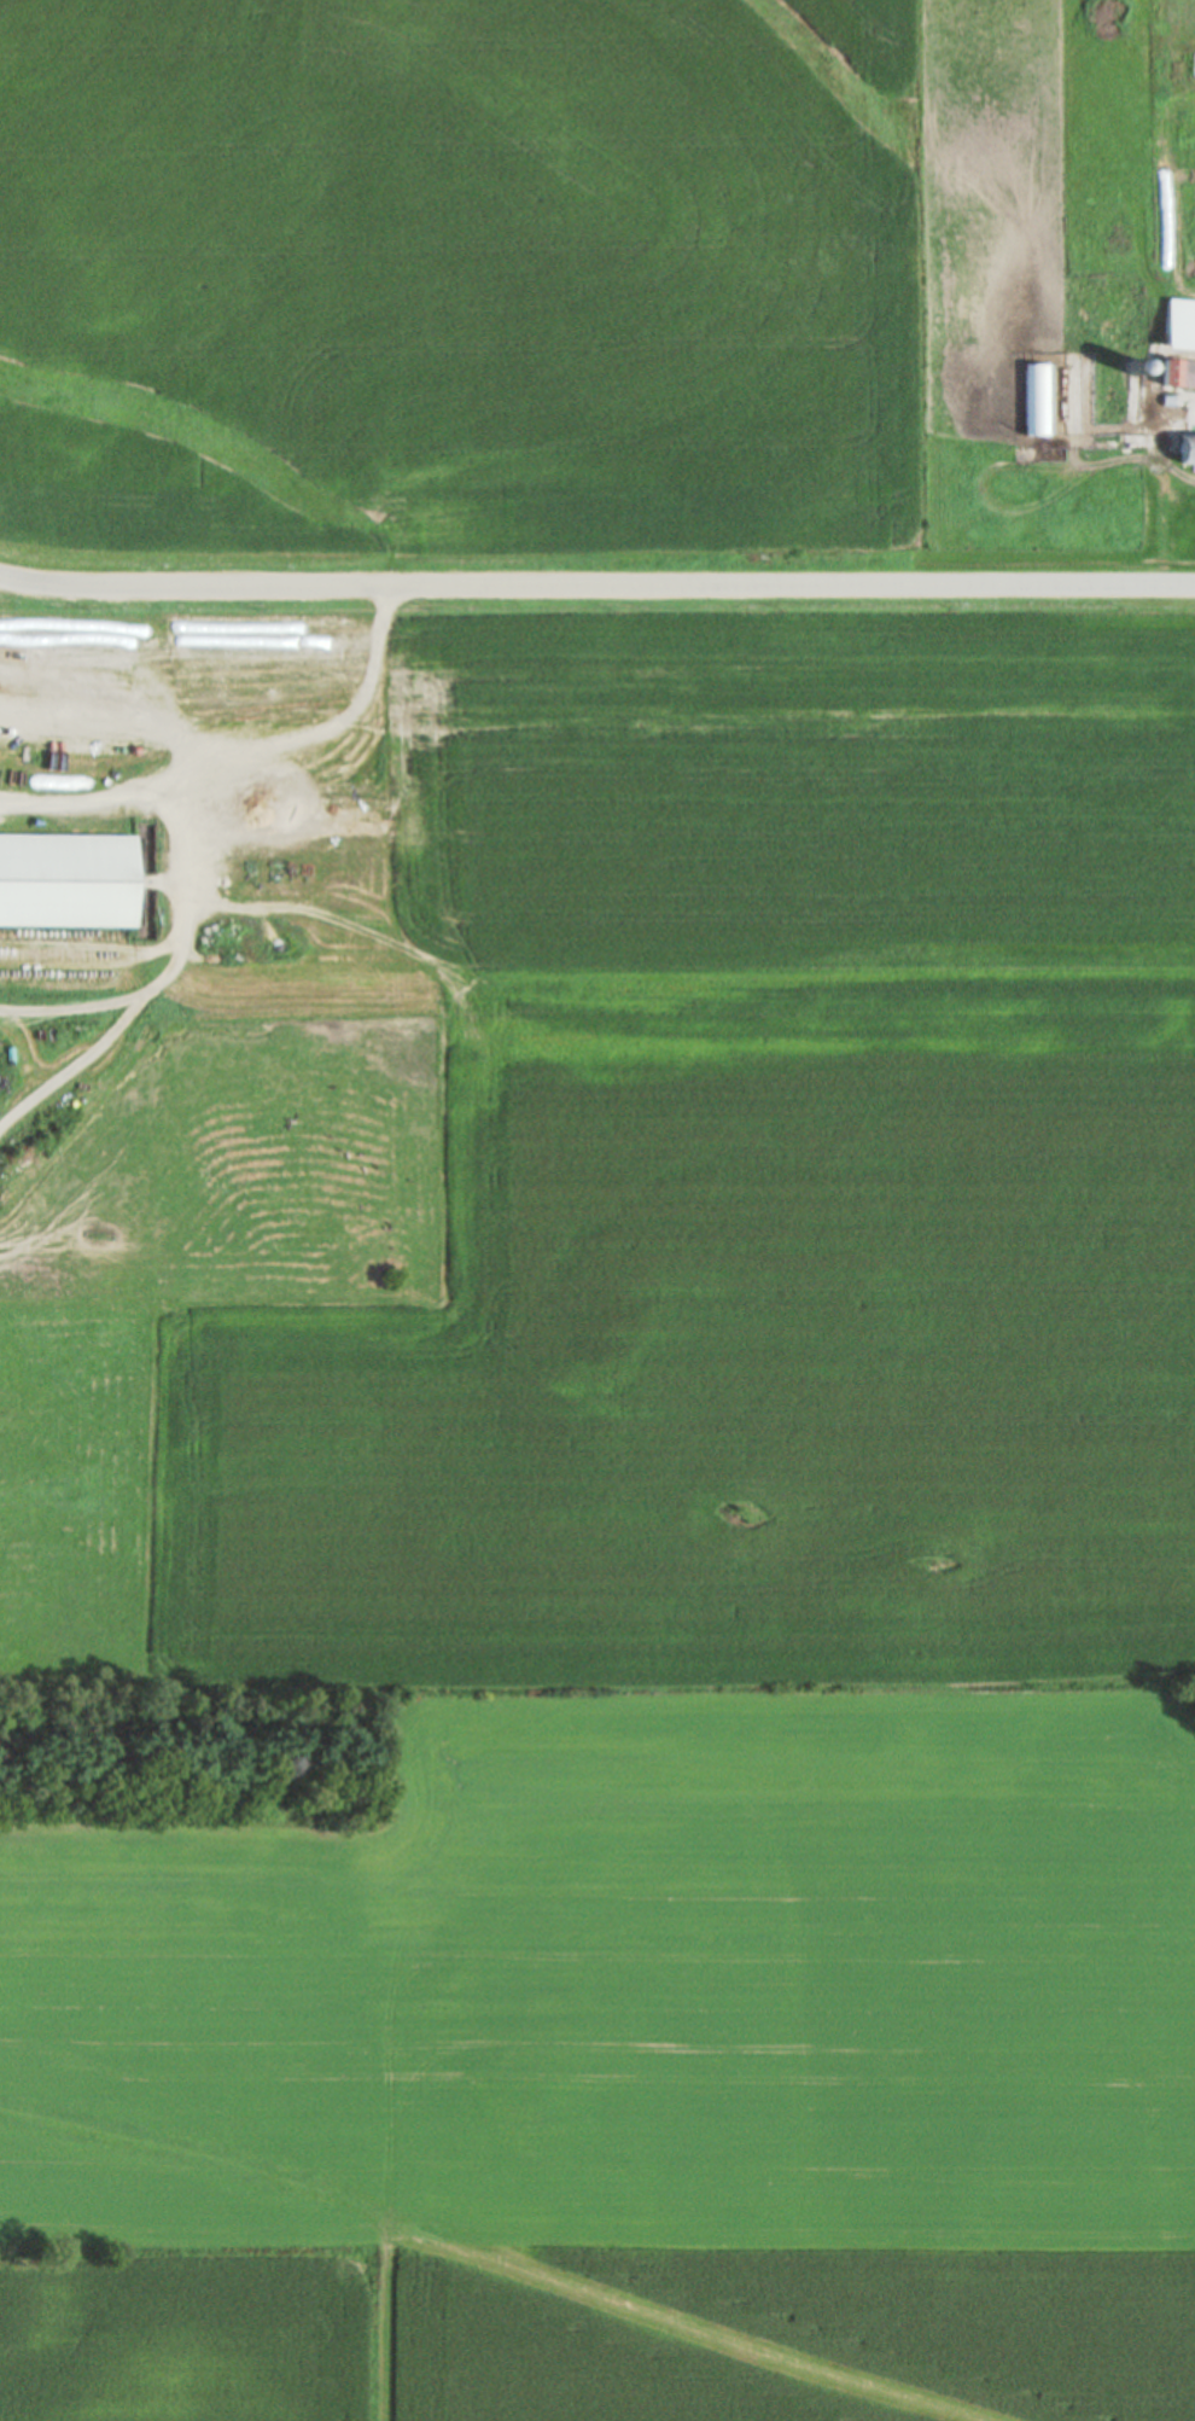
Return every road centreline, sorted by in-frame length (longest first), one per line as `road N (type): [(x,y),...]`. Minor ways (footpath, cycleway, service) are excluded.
road 1 (secondary): [(1194,587),(74,587),(0,578)]

